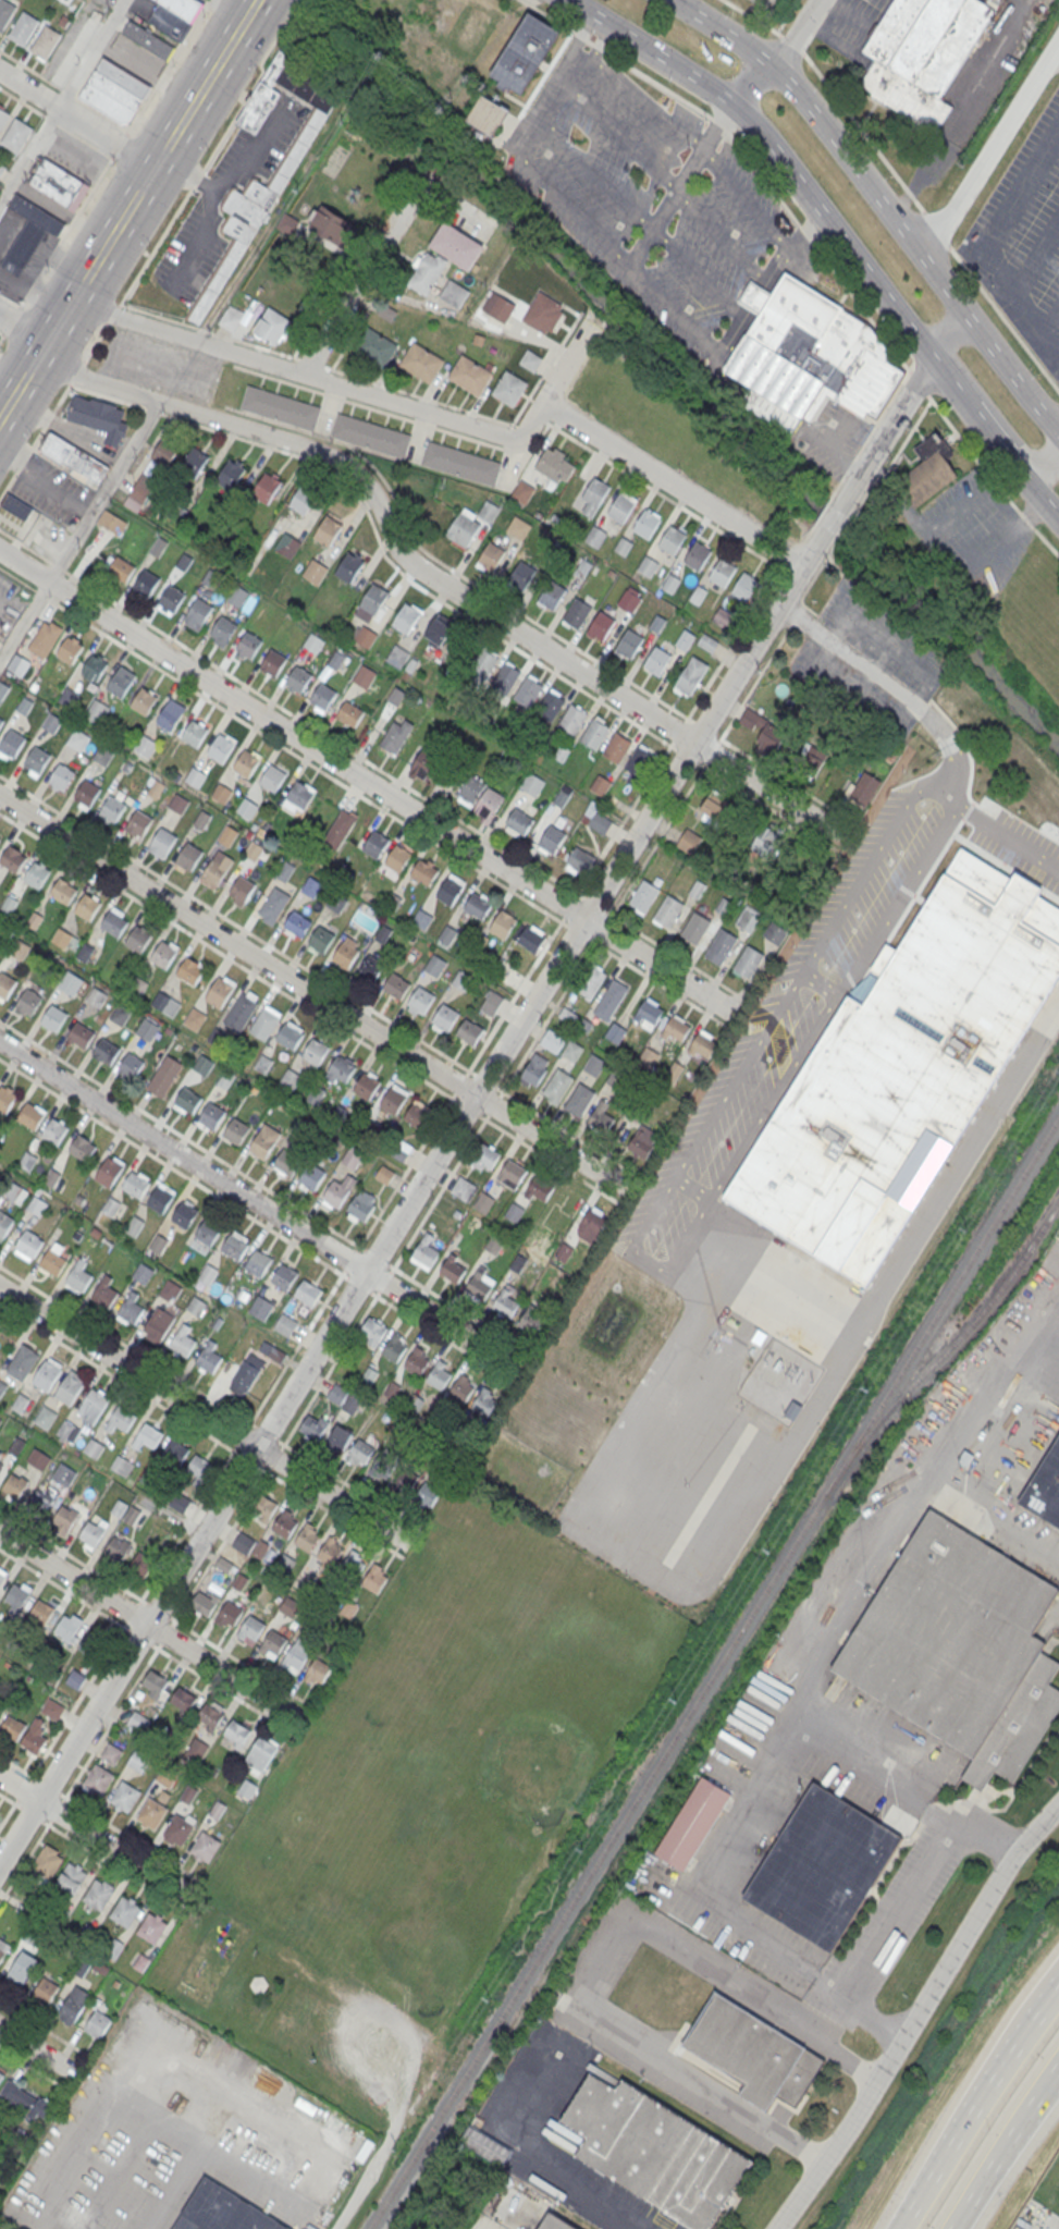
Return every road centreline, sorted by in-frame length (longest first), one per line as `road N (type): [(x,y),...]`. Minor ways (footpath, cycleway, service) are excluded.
road 1 (residential): [(822,536),(0,1866)]
road 2 (residential): [(848,832),(412,563),(373,485),(346,458),(76,371),(0,312)]
road 3 (residential): [(738,1013),(0,551)]
road 4 (residential): [(627,1192),(0,796)]
road 5 (residential): [(520,1368),(0,1039)]
road 6 (residential): [(776,2228),(879,2075),(996,1879),(1058,1806)]
road 7 (residential): [(403,1541),(0,1287)]
road 8 (residential): [(518,438),(73,298)]
road 9 (secondary): [(960,309),(798,82),(676,0)]
road 10 (residential): [(301,1718),(0,1531)]
road 11 (secondary): [(568,0),(732,106),(827,225)]
road 12 (residential): [(804,563),(542,403)]
road 13 (motorway): [(1058,1982),(896,2228)]
road 14 (secondary): [(155,167),(0,417)]
road 15 (residential): [(1058,43),(940,231),(919,248)]
road 16 (residential): [(431,164),(303,371)]
road 17 (residential): [(192,1896),(0,1776)]
road 18 (secondary): [(257,0),(155,167)]
road 19 (residential): [(932,359),(845,498)]
road 20 (secondary): [(1052,427),(960,309)]
road 21 (residential): [(818,0),(788,48),(732,106)]
road 22 (motorway): [(987,2173),(1058,2066)]

